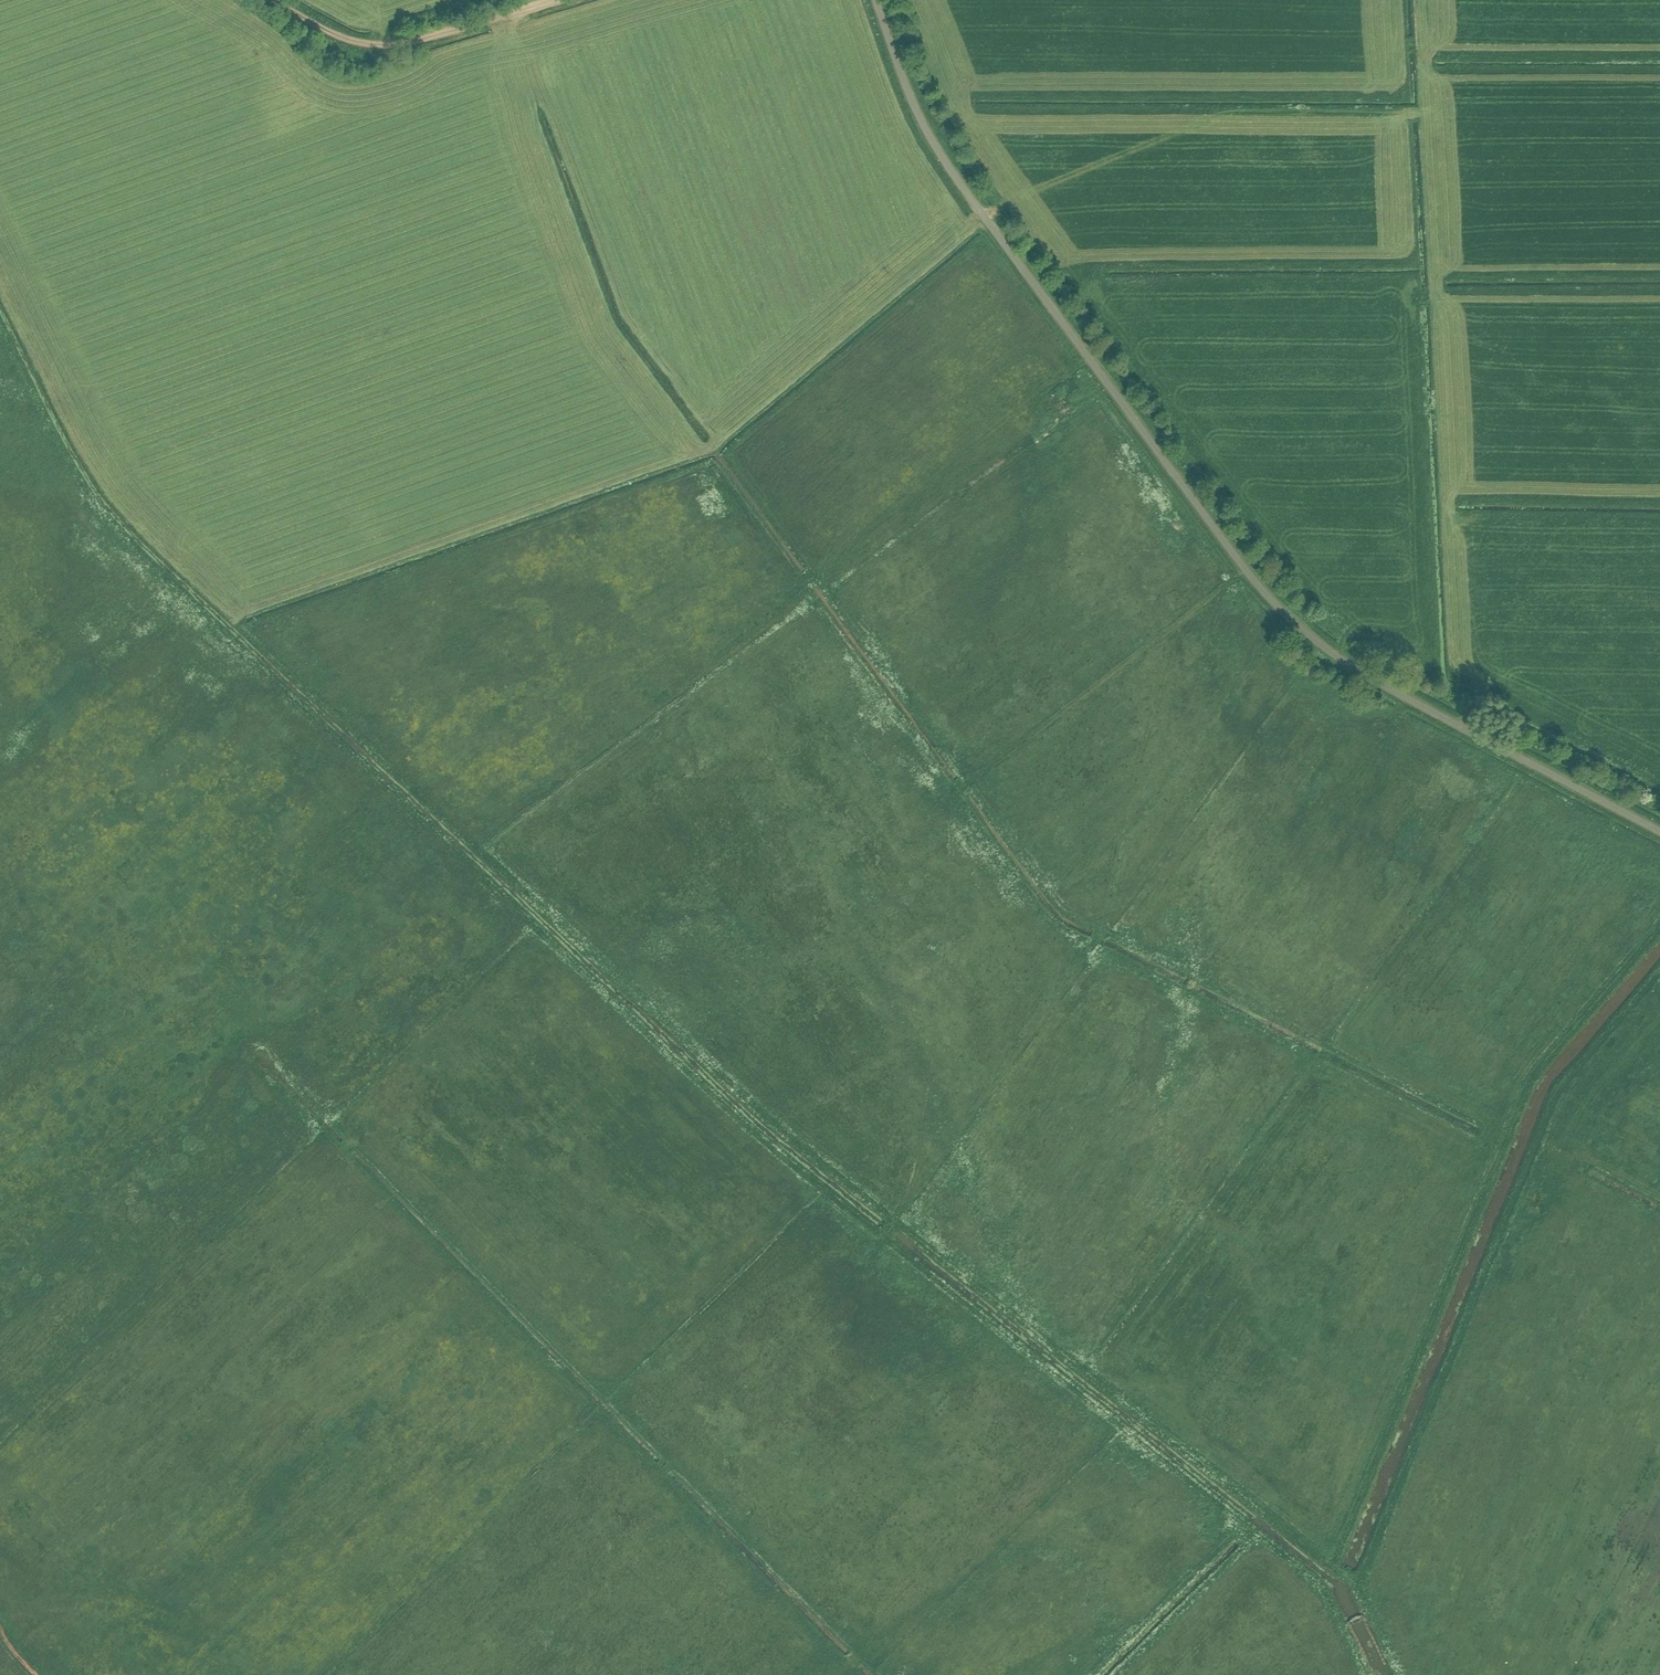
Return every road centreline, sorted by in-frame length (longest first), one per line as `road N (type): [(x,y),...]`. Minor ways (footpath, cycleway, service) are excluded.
road 1 (unclassified): [(1659,832),(1366,674),(1283,611),(951,169),(904,81),(876,0)]
road 2 (track): [(274,0),(329,32),(381,43),(560,0)]

